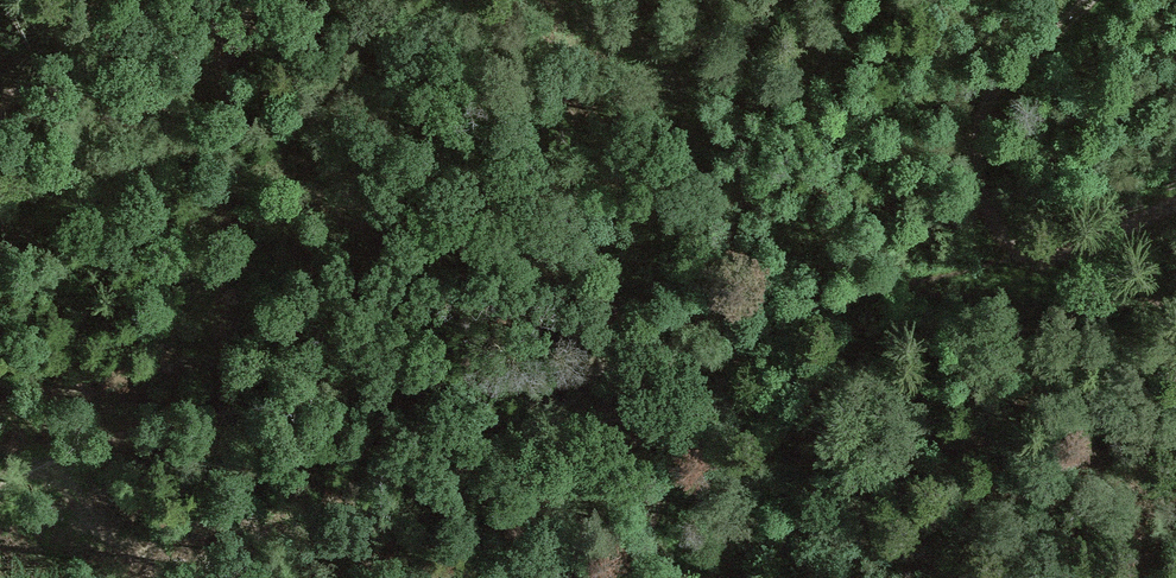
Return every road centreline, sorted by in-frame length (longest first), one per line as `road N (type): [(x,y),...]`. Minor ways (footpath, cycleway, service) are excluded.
road 1 (track): [(0,476),(202,418),(428,383),(586,371),(696,347),(821,297),(1047,246)]
road 2 (track): [(1047,246),(1015,234),(986,201),(976,161),(979,128),(994,97),(1096,0)]
road 3 (track): [(107,0),(0,115)]
road 4 (track): [(1175,204),(1047,246)]

